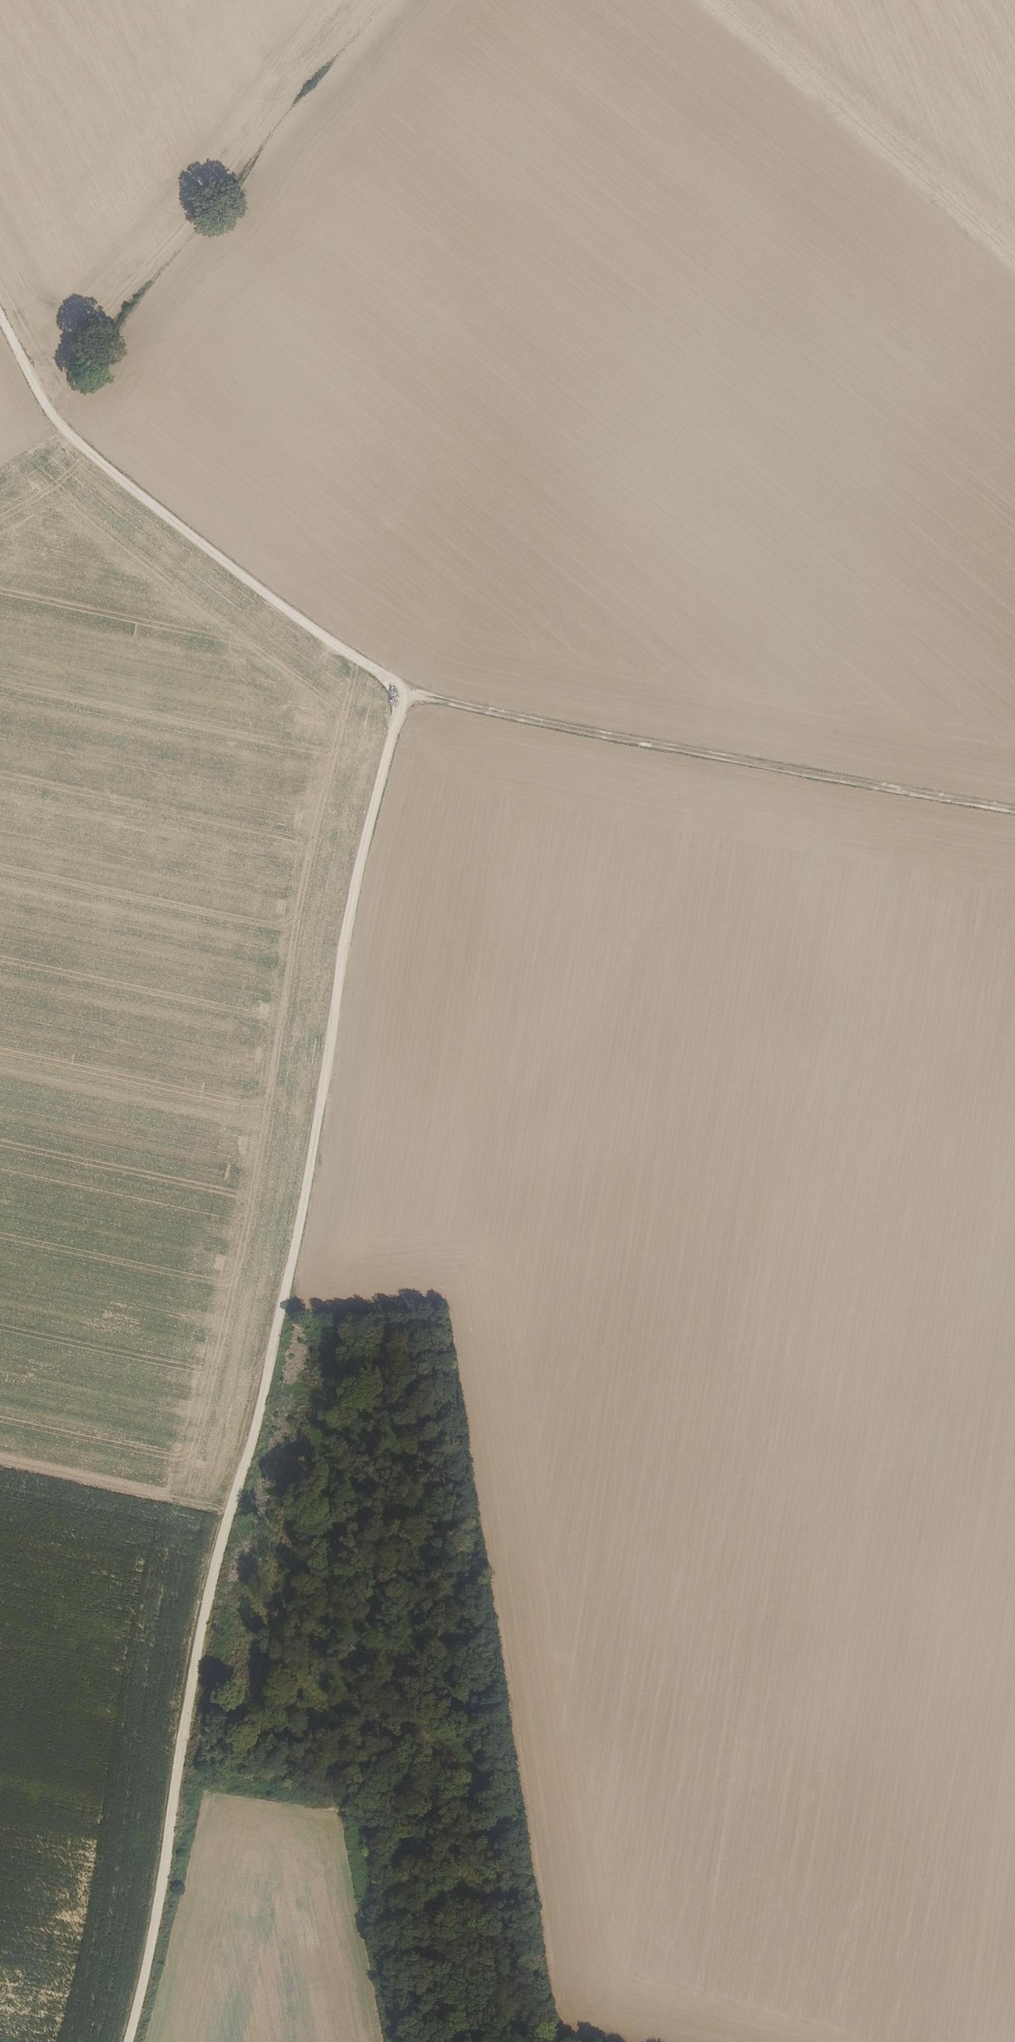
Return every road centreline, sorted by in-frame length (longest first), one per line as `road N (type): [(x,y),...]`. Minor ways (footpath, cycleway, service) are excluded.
road 1 (track): [(126,2041),(151,1945),(215,1573),(315,1148),(363,862),(399,706),(388,683),(63,431),(0,314)]
road 2 (track): [(398,699),(1014,813)]

